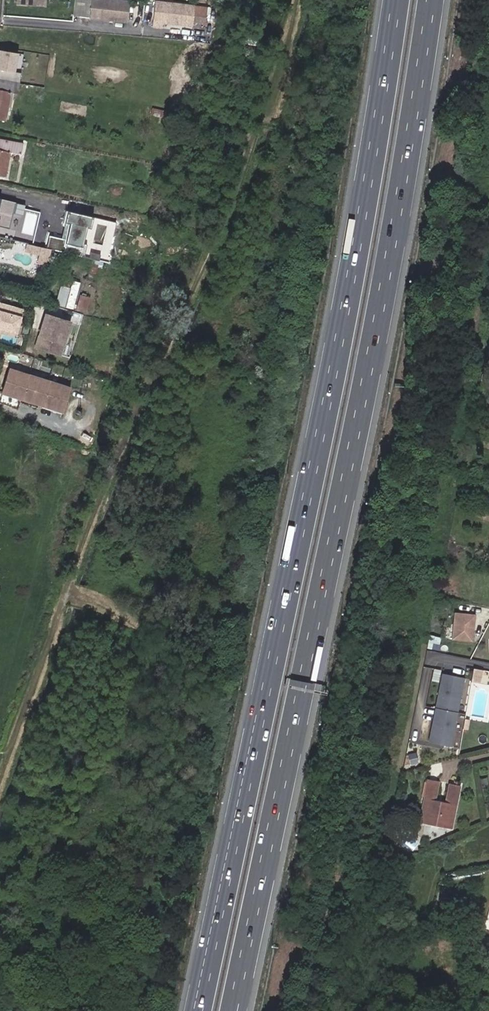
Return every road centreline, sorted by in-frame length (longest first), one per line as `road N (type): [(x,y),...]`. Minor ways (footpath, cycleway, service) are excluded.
road 1 (trunk): [(238,1010),(388,315),(436,0)]
road 2 (trunk): [(396,0),(348,310),(198,1010)]

